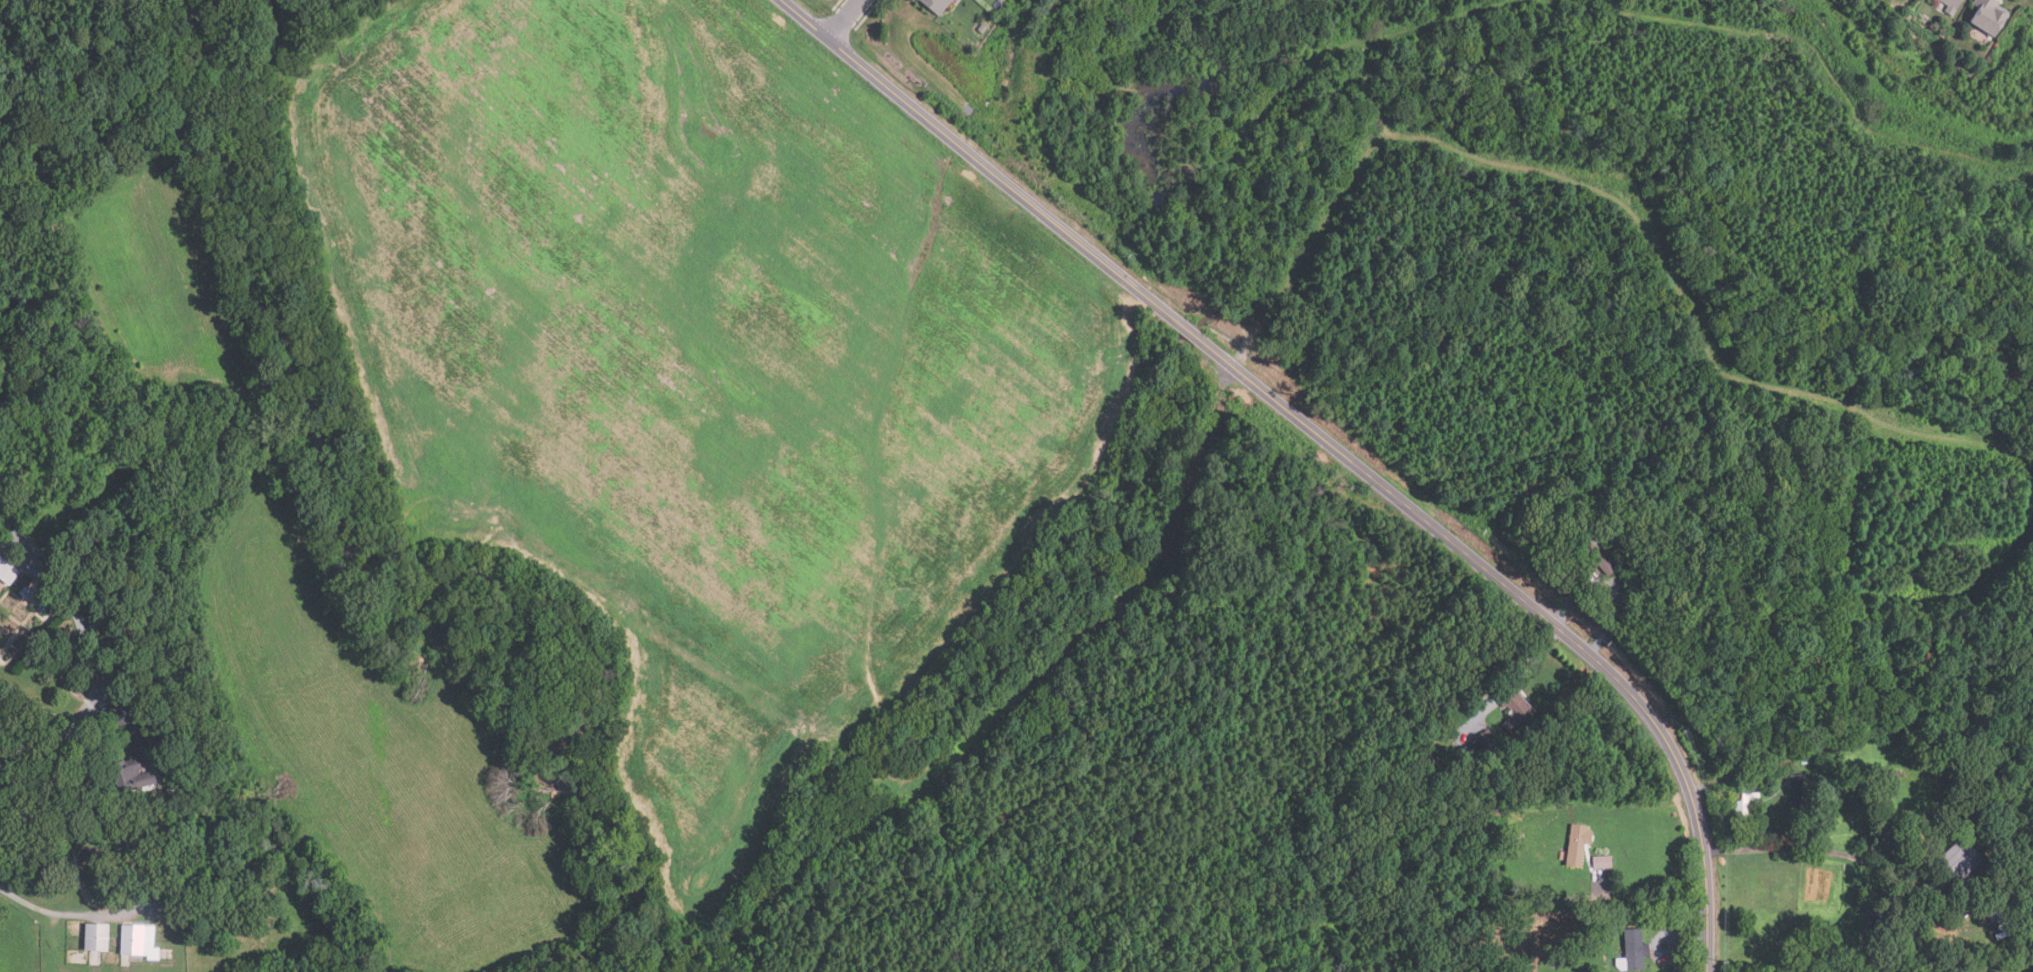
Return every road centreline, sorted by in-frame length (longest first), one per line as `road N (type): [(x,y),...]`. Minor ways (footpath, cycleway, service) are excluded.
road 1 (residential): [(1291,418),(777,0)]
road 2 (residential): [(1707,971),(1703,850),(1686,781),(1660,731),(1595,659),(1354,464)]

